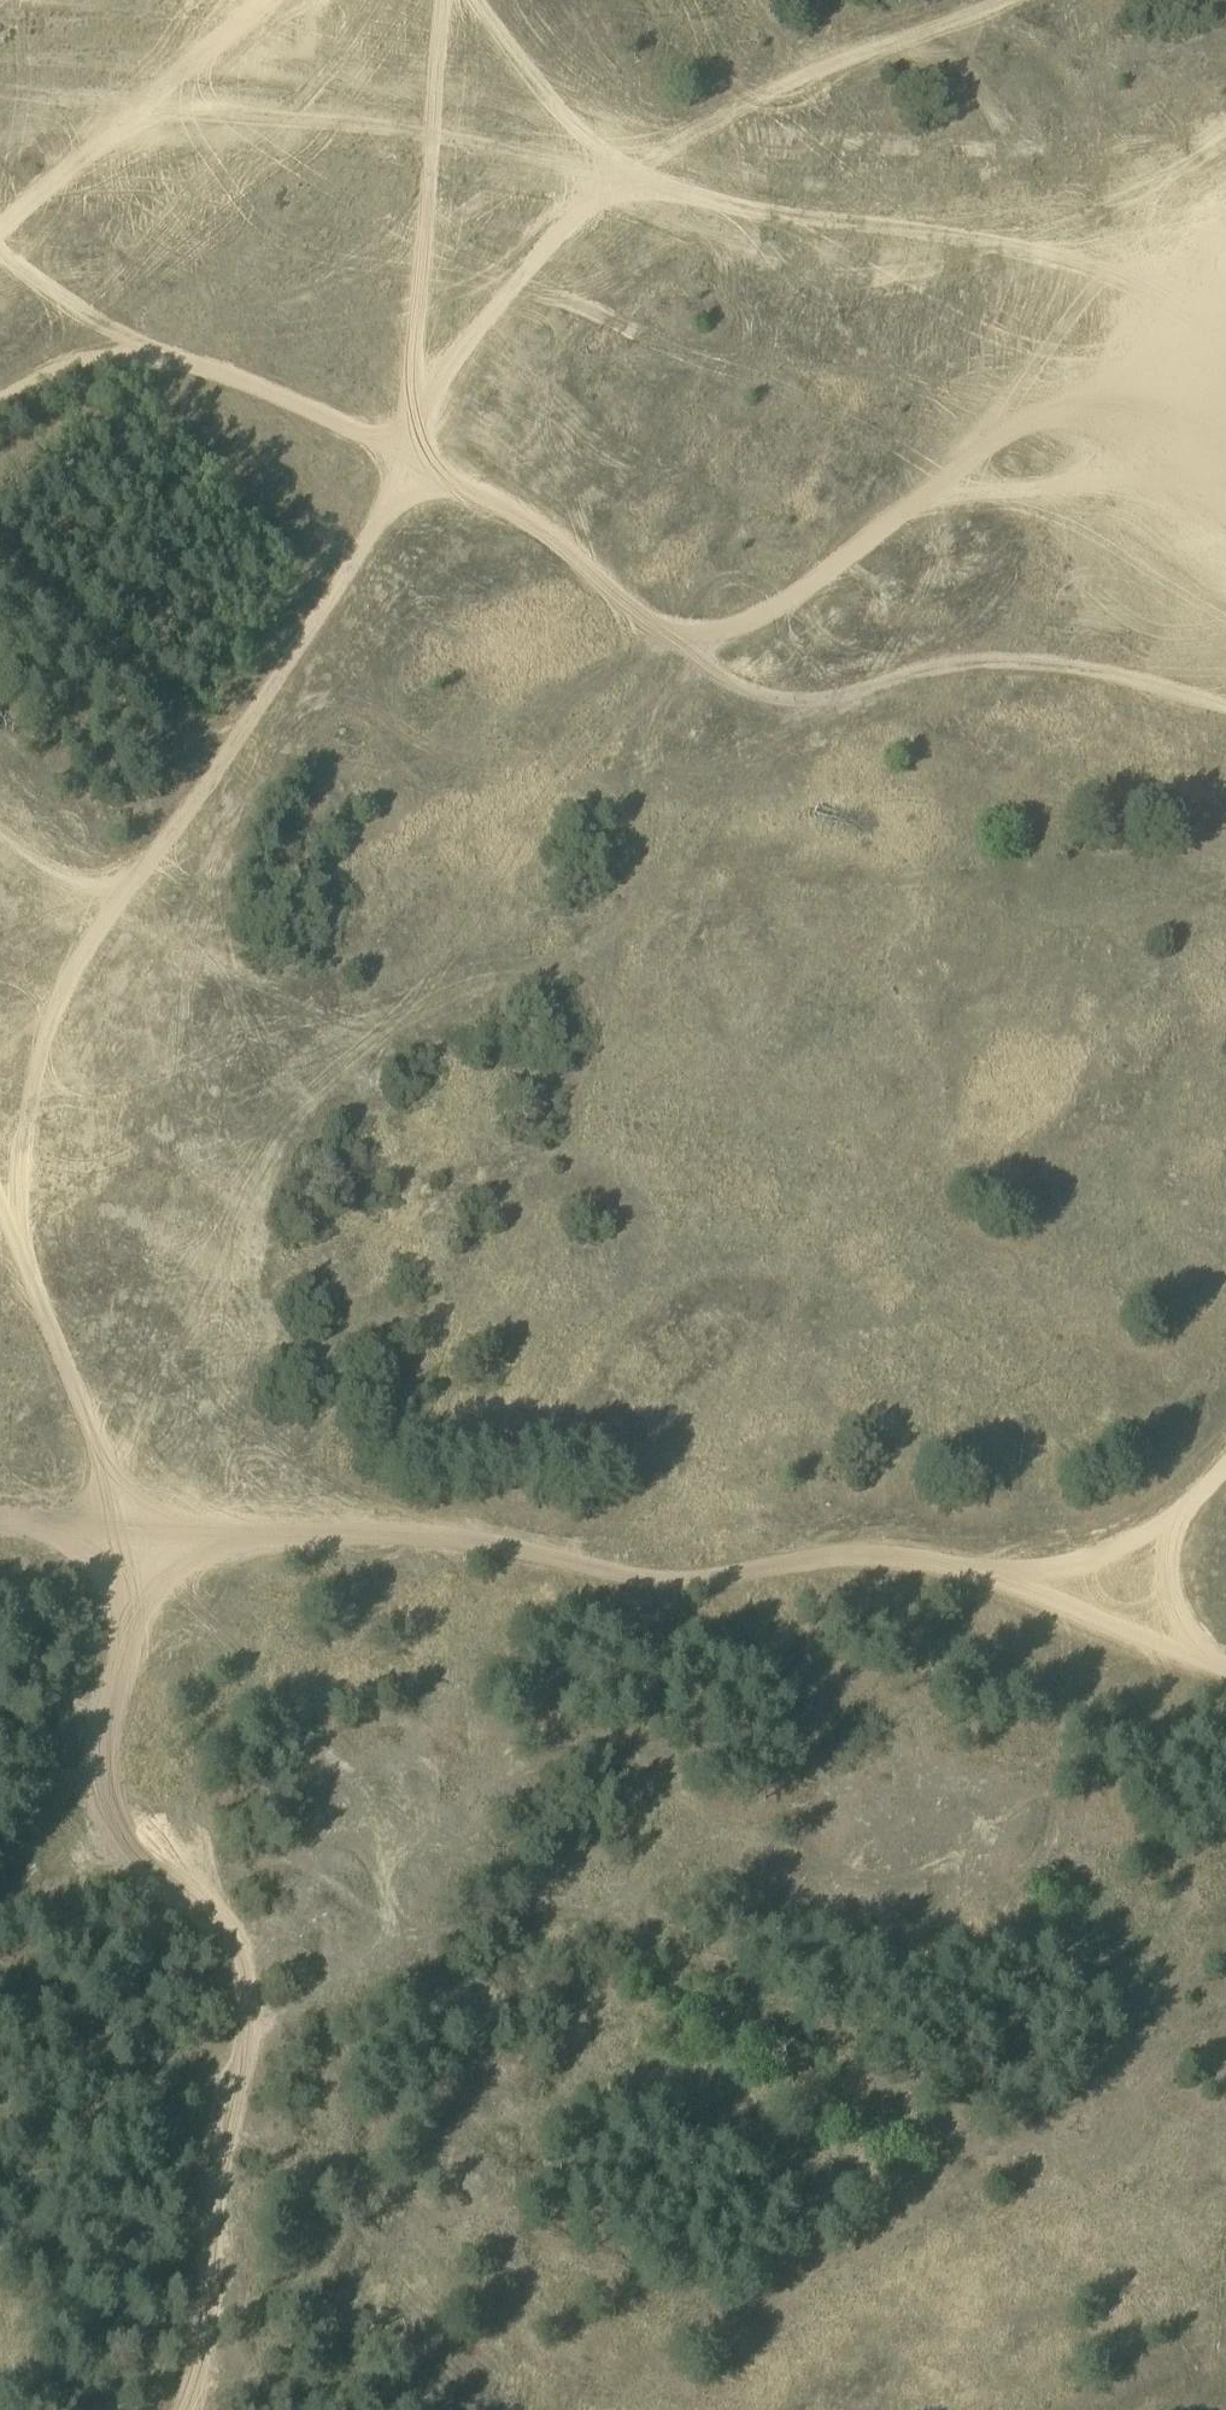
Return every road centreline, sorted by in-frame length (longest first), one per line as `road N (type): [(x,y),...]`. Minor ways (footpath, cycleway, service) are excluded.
road 1 (track): [(136,1549),(288,1528),(732,1572),(887,1559),(1225,1662)]
road 2 (track): [(202,2409),(227,2294),(223,2197),(250,2033),(242,1943),(146,1866),(106,1776),(115,1653),(136,1549),(51,1524),(0,1521)]

